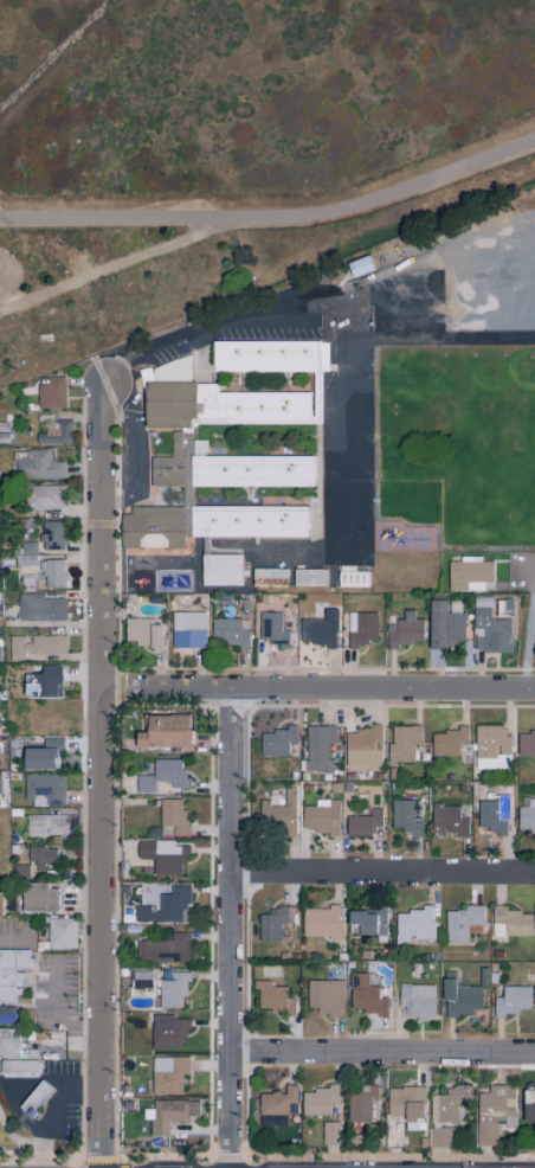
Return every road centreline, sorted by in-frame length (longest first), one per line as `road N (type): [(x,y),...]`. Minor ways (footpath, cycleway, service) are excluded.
road 1 (residential): [(105,384),(97,505),(96,1167)]
road 2 (residential): [(233,689),(226,1167)]
road 3 (residential): [(97,686),(534,690)]
road 4 (residential): [(233,1051),(534,1052)]
road 5 (residential): [(233,872),(534,871)]
road 6 (track): [(112,0),(0,113)]

